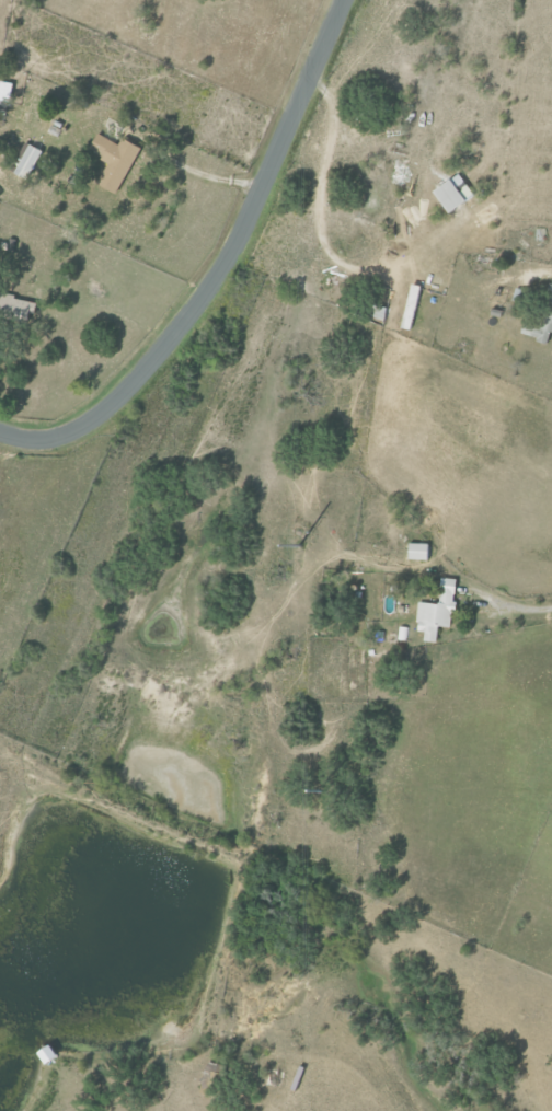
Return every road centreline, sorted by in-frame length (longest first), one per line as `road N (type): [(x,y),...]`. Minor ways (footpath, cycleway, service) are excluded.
road 1 (residential): [(95,418),(189,314),(237,240),(342,0)]

